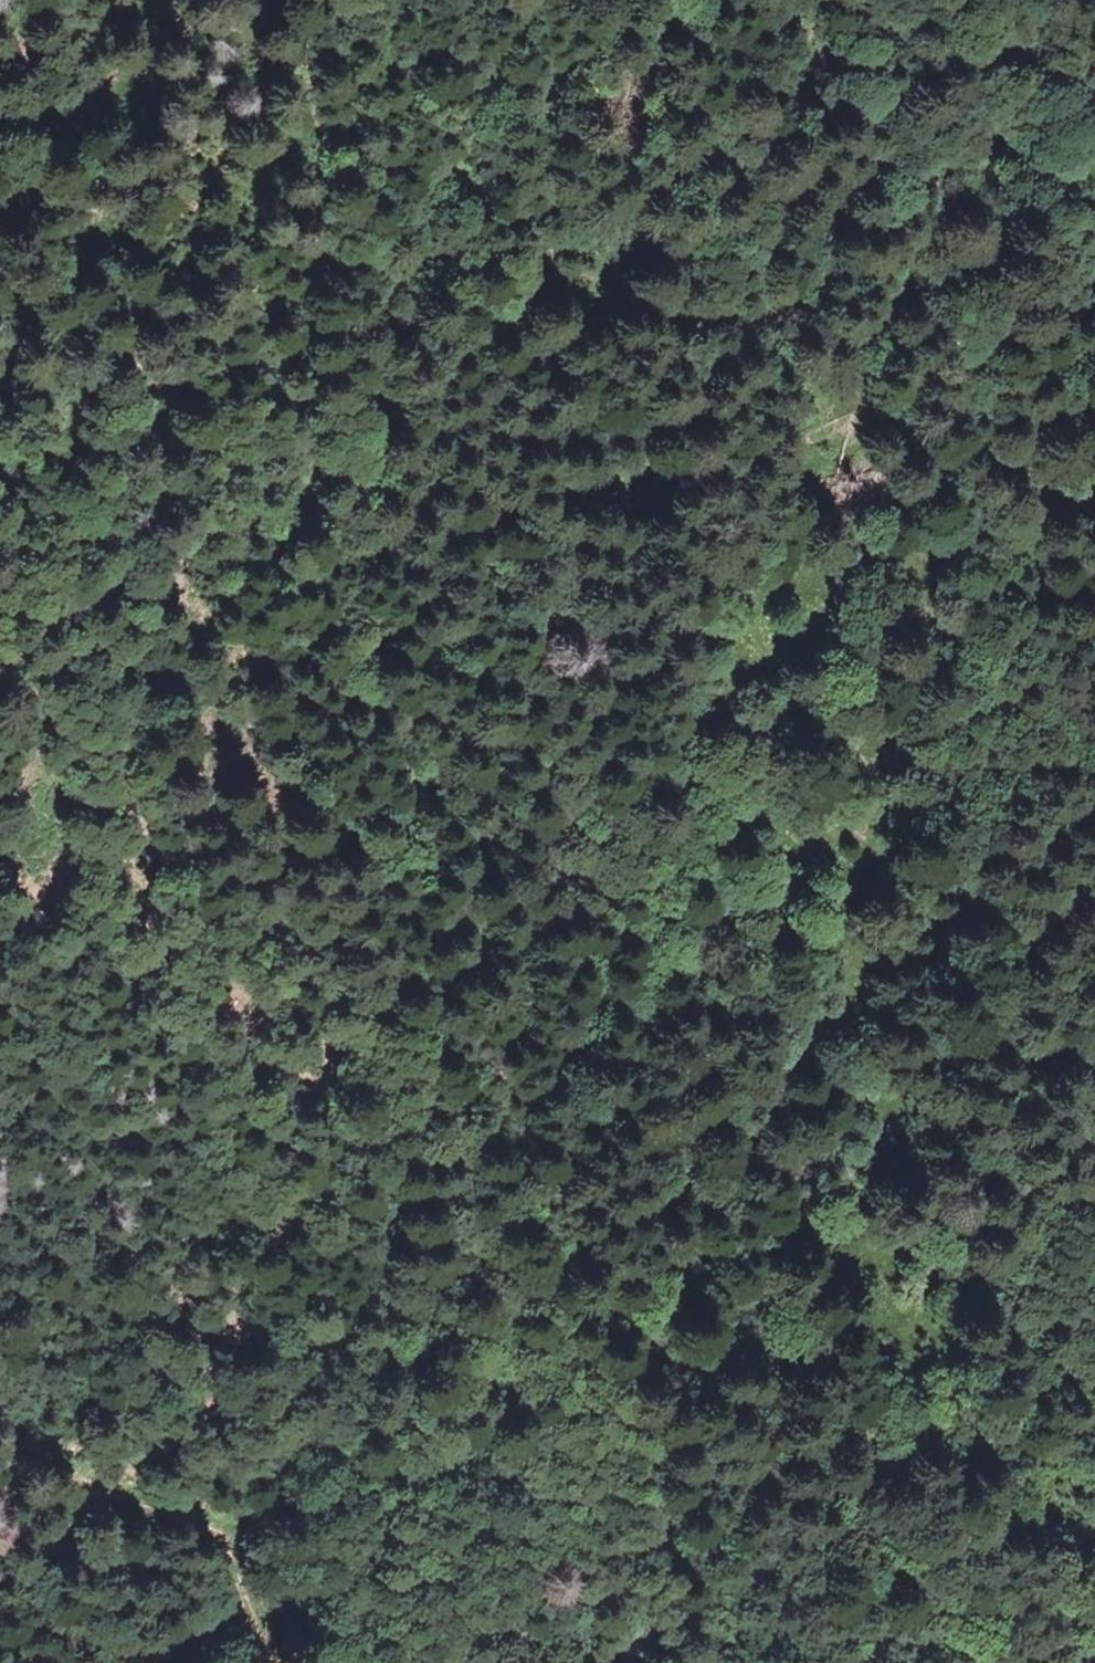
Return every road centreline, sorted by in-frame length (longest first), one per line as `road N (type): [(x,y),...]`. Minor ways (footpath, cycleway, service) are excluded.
road 1 (track): [(881,0),(1094,94)]

